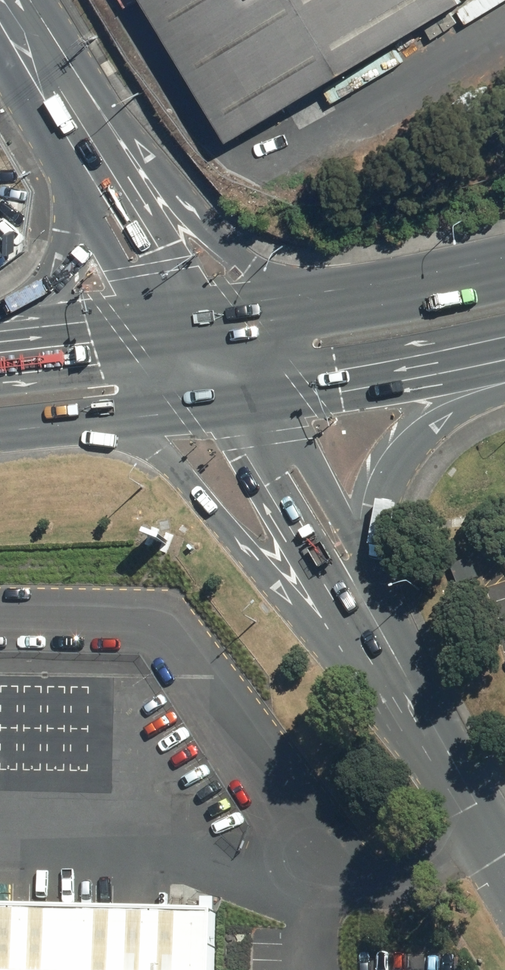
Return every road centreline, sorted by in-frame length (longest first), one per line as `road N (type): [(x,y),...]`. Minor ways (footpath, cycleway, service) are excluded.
road 1 (primary): [(353,620),(253,546),(117,415)]
road 2 (primary): [(504,366),(400,475),(374,531),(353,620)]
road 3 (unclassified): [(353,620),(504,872)]
road 4 (primary): [(83,158),(323,304)]
road 5 (primary): [(504,353),(230,401)]
road 6 (unclassified): [(230,401),(353,620)]
road 7 (tertiary): [(83,158),(190,332)]
road 8 (primary): [(0,350),(190,332)]
road 9 (primary): [(0,321),(53,272),(83,158)]
road 10 (primary): [(323,304),(504,268)]
road 11 (tertiary): [(0,18),(83,158)]
road 12 (primary): [(190,332),(323,304)]

